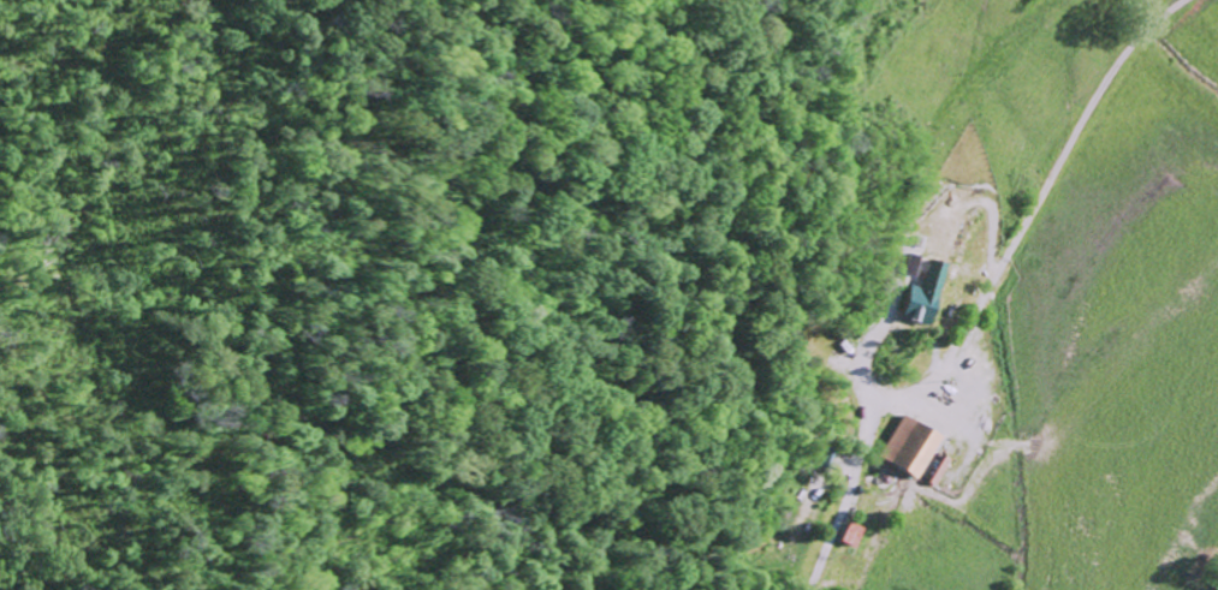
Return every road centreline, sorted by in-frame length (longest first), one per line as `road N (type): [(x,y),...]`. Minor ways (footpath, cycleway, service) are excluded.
road 1 (residential): [(713,589),(756,493),(748,386),(717,336),(714,314),(809,220),(820,137),(816,78)]
road 2 (residential): [(810,589),(855,485),(866,430)]

